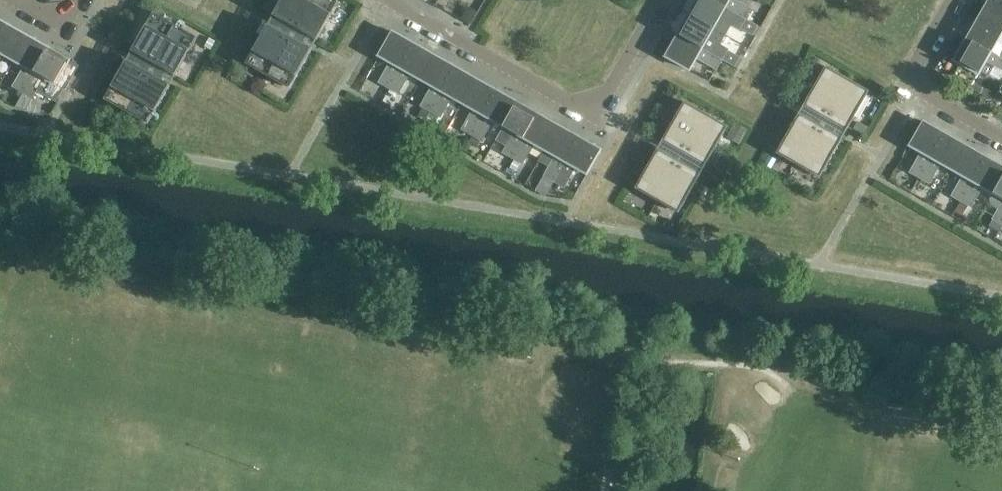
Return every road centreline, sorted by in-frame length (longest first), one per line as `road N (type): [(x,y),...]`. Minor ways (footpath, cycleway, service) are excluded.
road 1 (residential): [(390,0),(599,126),(666,0)]
road 2 (residential): [(1001,137),(915,81),(955,0)]

